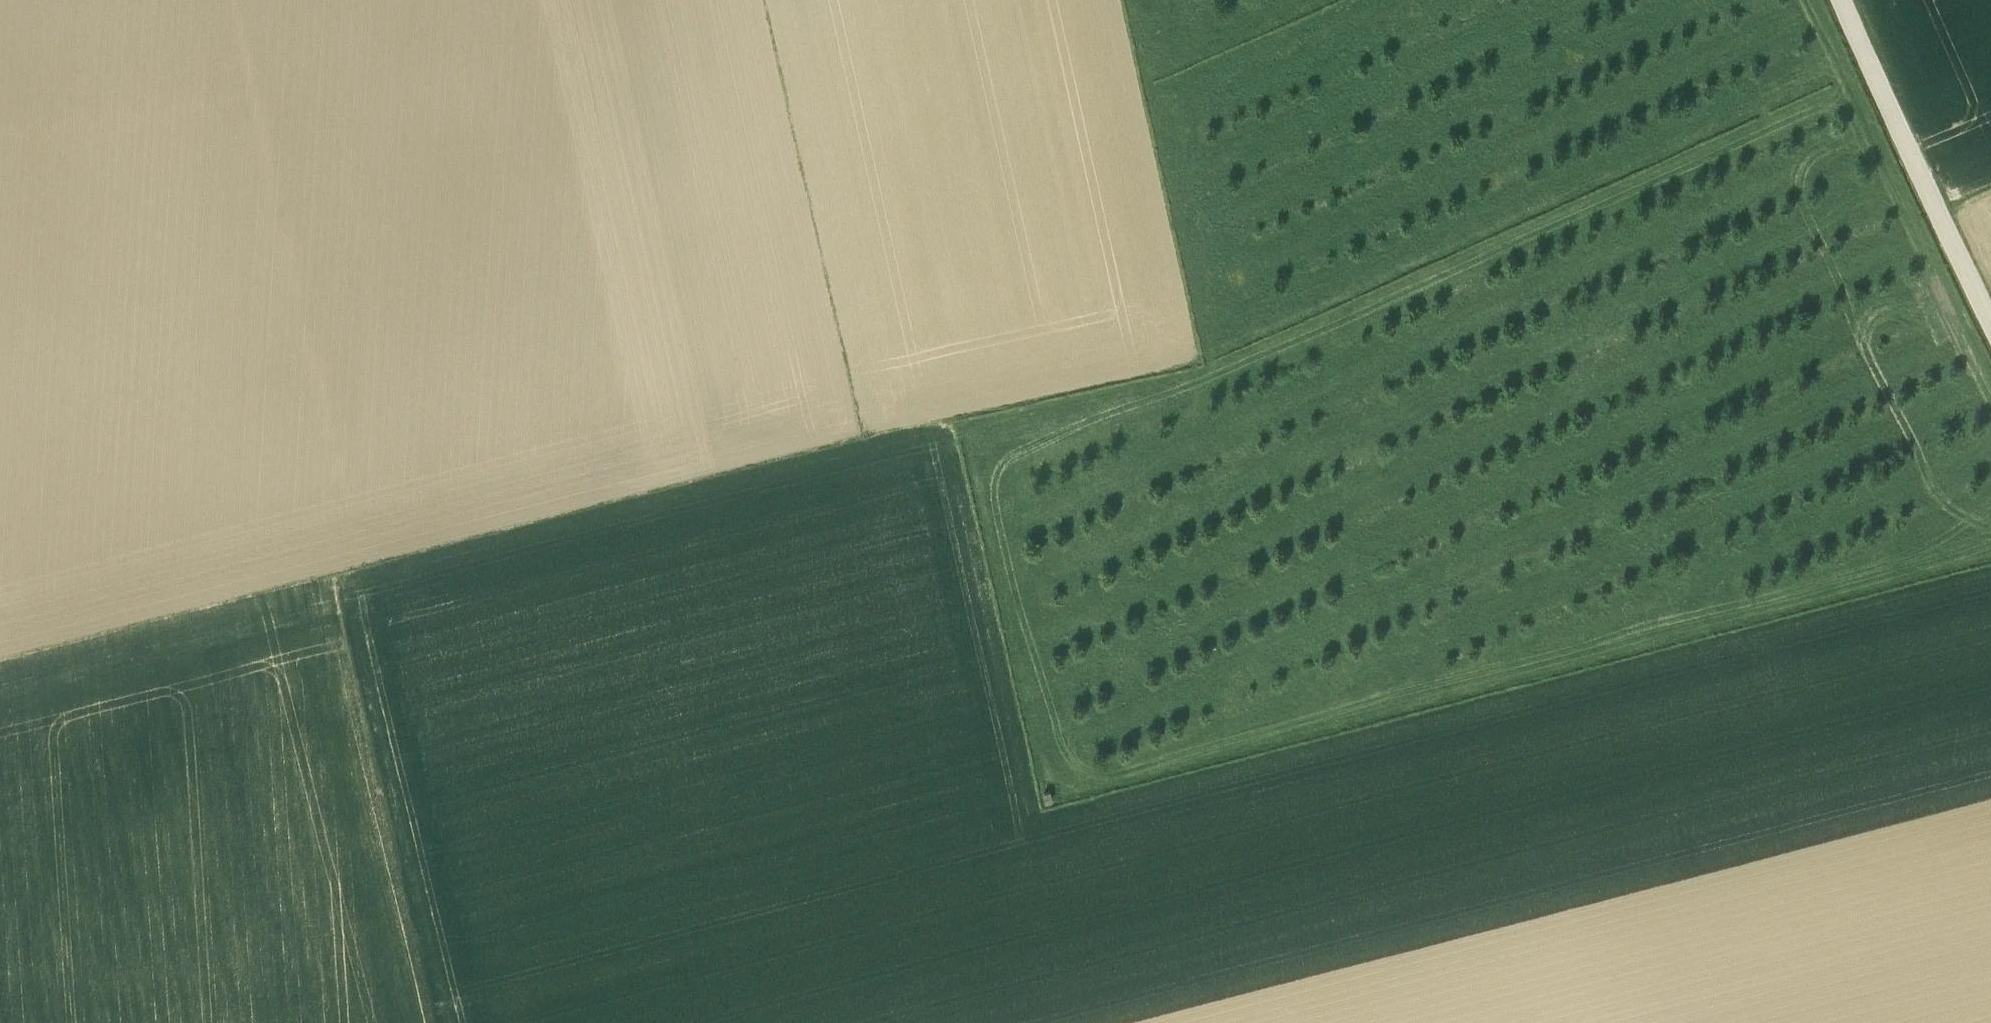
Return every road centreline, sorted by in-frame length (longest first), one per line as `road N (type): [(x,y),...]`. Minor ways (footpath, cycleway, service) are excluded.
road 1 (tertiary): [(1990,322),(1842,0)]

